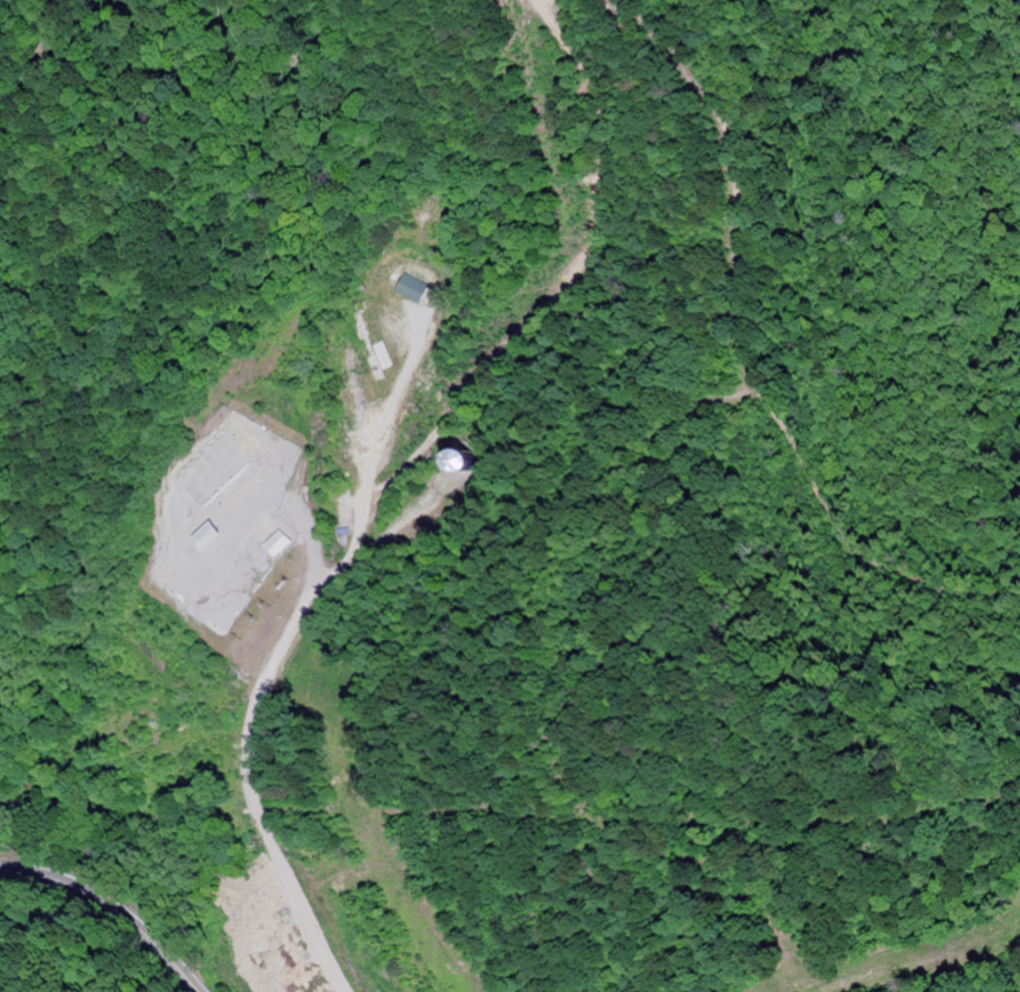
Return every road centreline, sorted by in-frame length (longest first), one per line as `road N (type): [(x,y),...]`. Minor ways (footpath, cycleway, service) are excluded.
road 1 (primary): [(189,991),(68,886),(0,871)]

